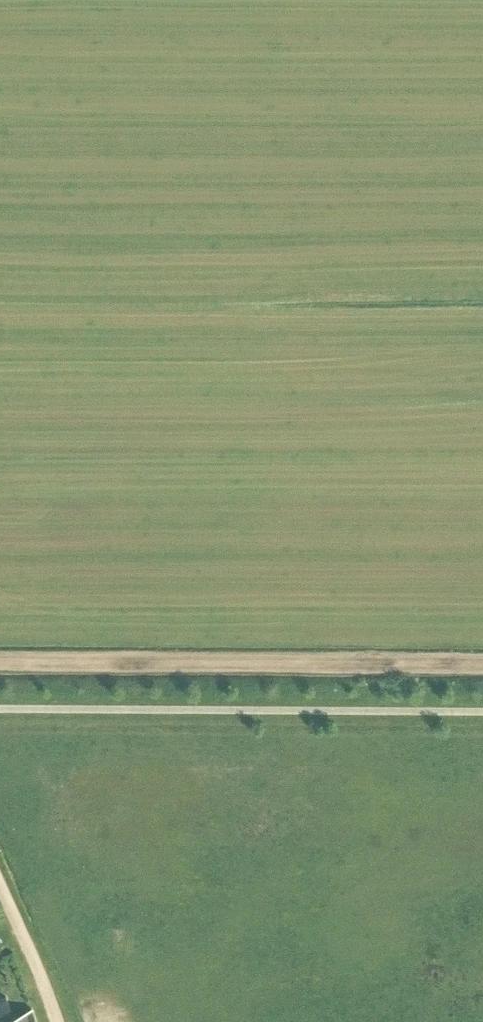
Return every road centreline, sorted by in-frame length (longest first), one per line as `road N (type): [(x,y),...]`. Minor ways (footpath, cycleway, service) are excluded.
road 1 (track): [(0,660),(482,662)]
road 2 (track): [(0,891),(55,1021)]

